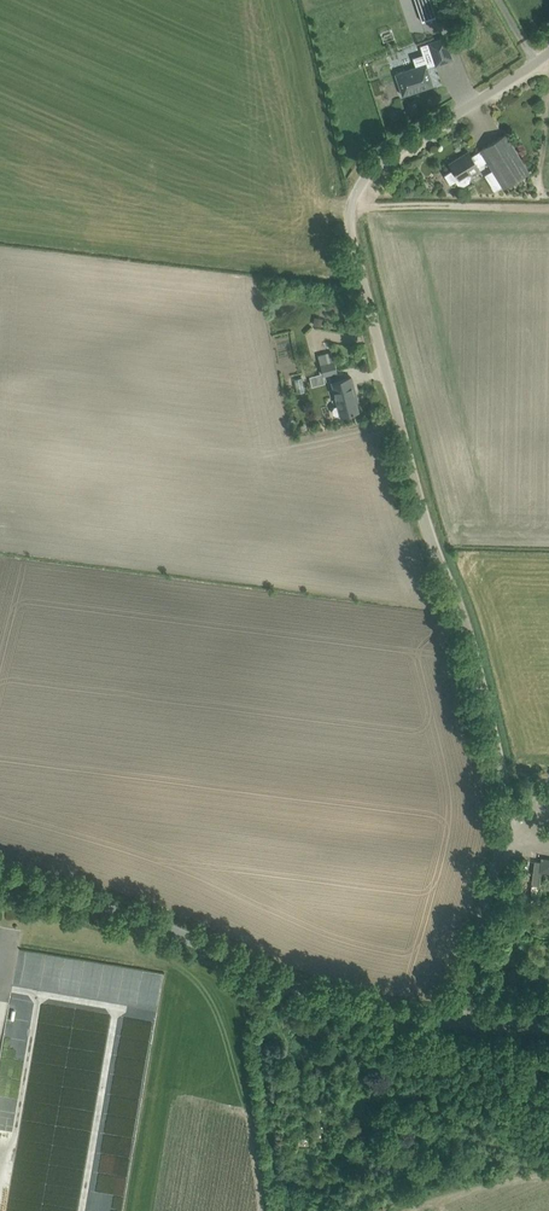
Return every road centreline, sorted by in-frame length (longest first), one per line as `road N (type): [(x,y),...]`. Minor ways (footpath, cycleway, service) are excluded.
road 1 (unclassified): [(457,1019),(507,797),(470,640),(422,512),(350,228),(354,195),(376,164),(548,53)]
road 2 (tertiary): [(457,1019),(317,995),(115,909),(0,876)]

